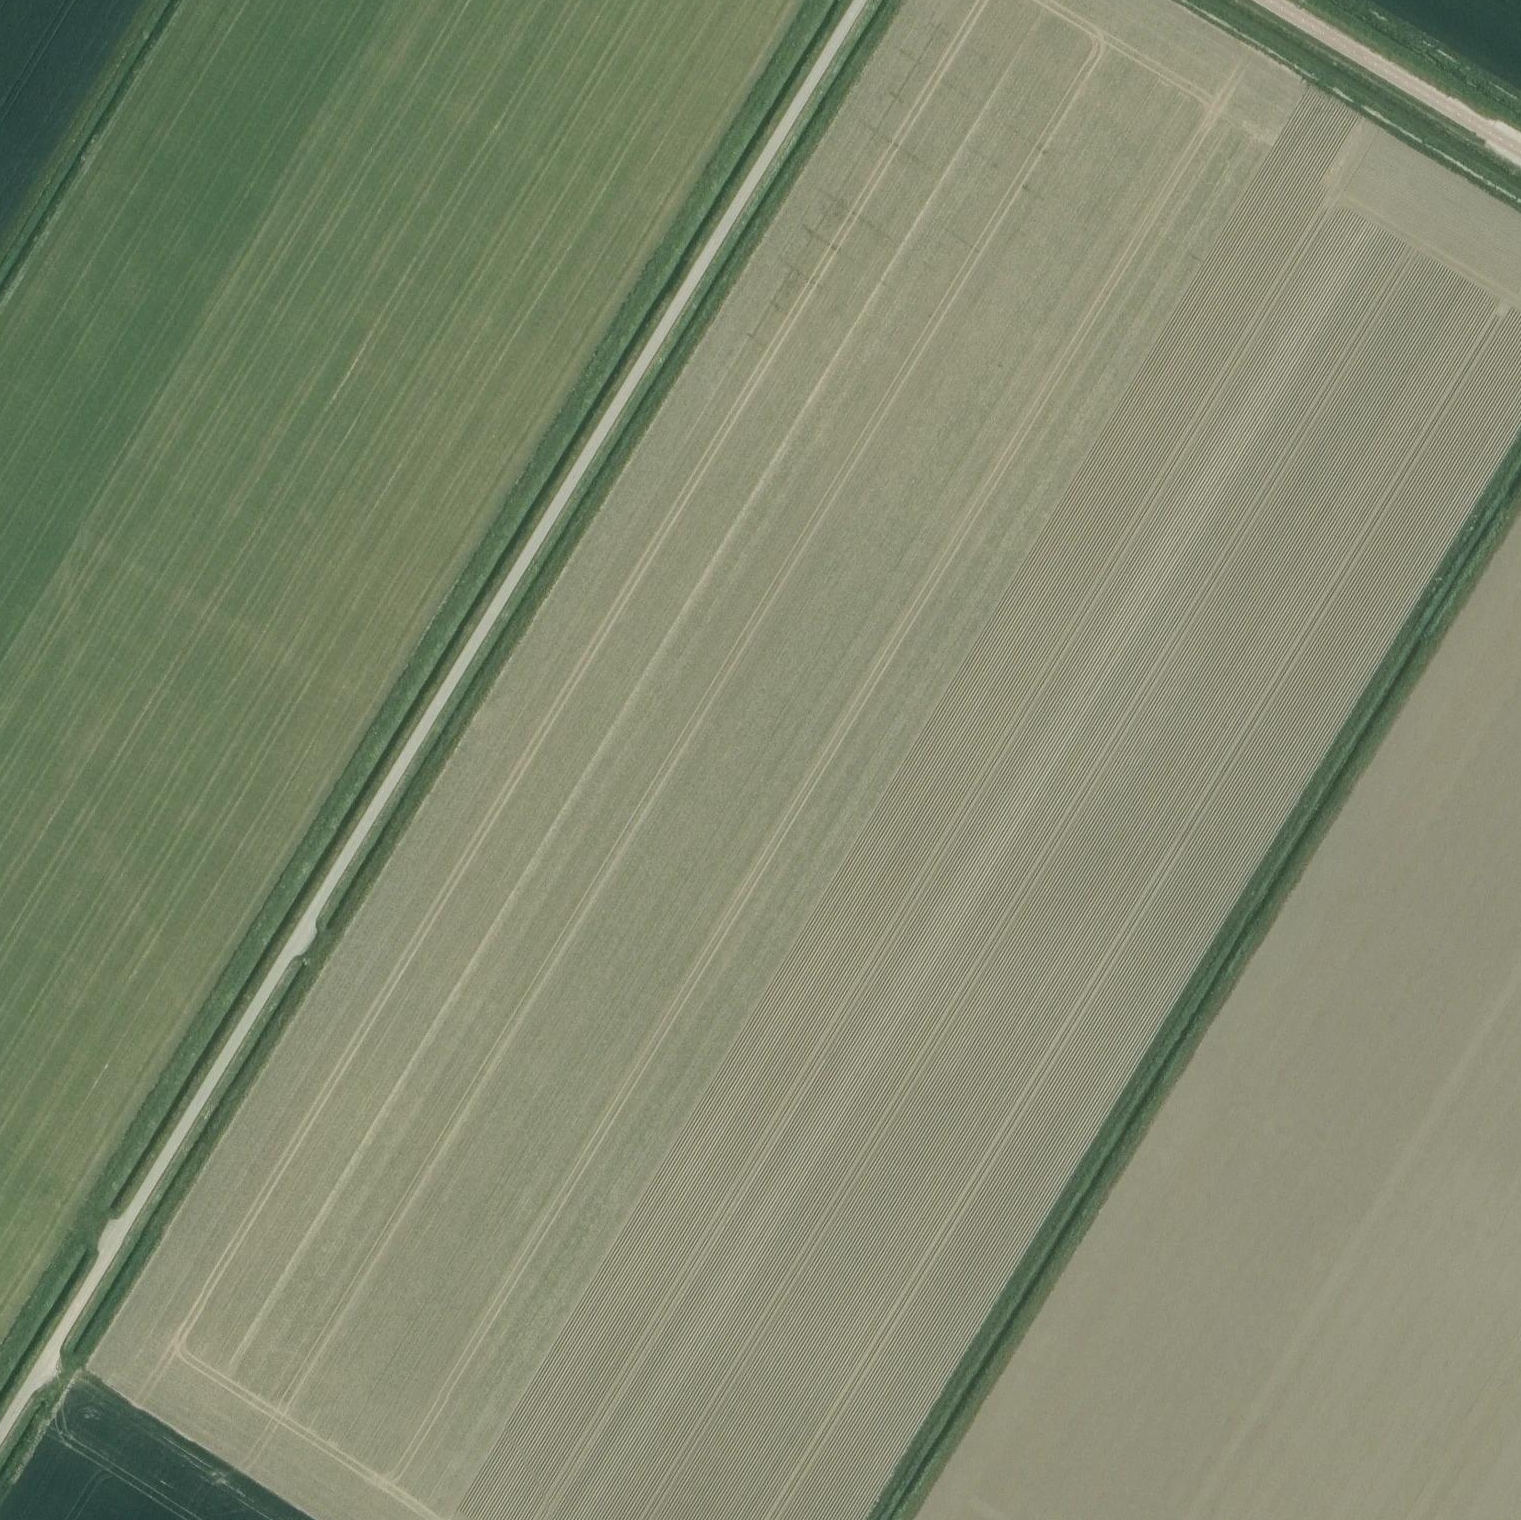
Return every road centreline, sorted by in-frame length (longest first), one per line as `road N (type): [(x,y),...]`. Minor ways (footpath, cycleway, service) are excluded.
road 1 (unclassified): [(0,1423),(854,0)]
road 2 (unclassified): [(1520,144),(1282,0)]

